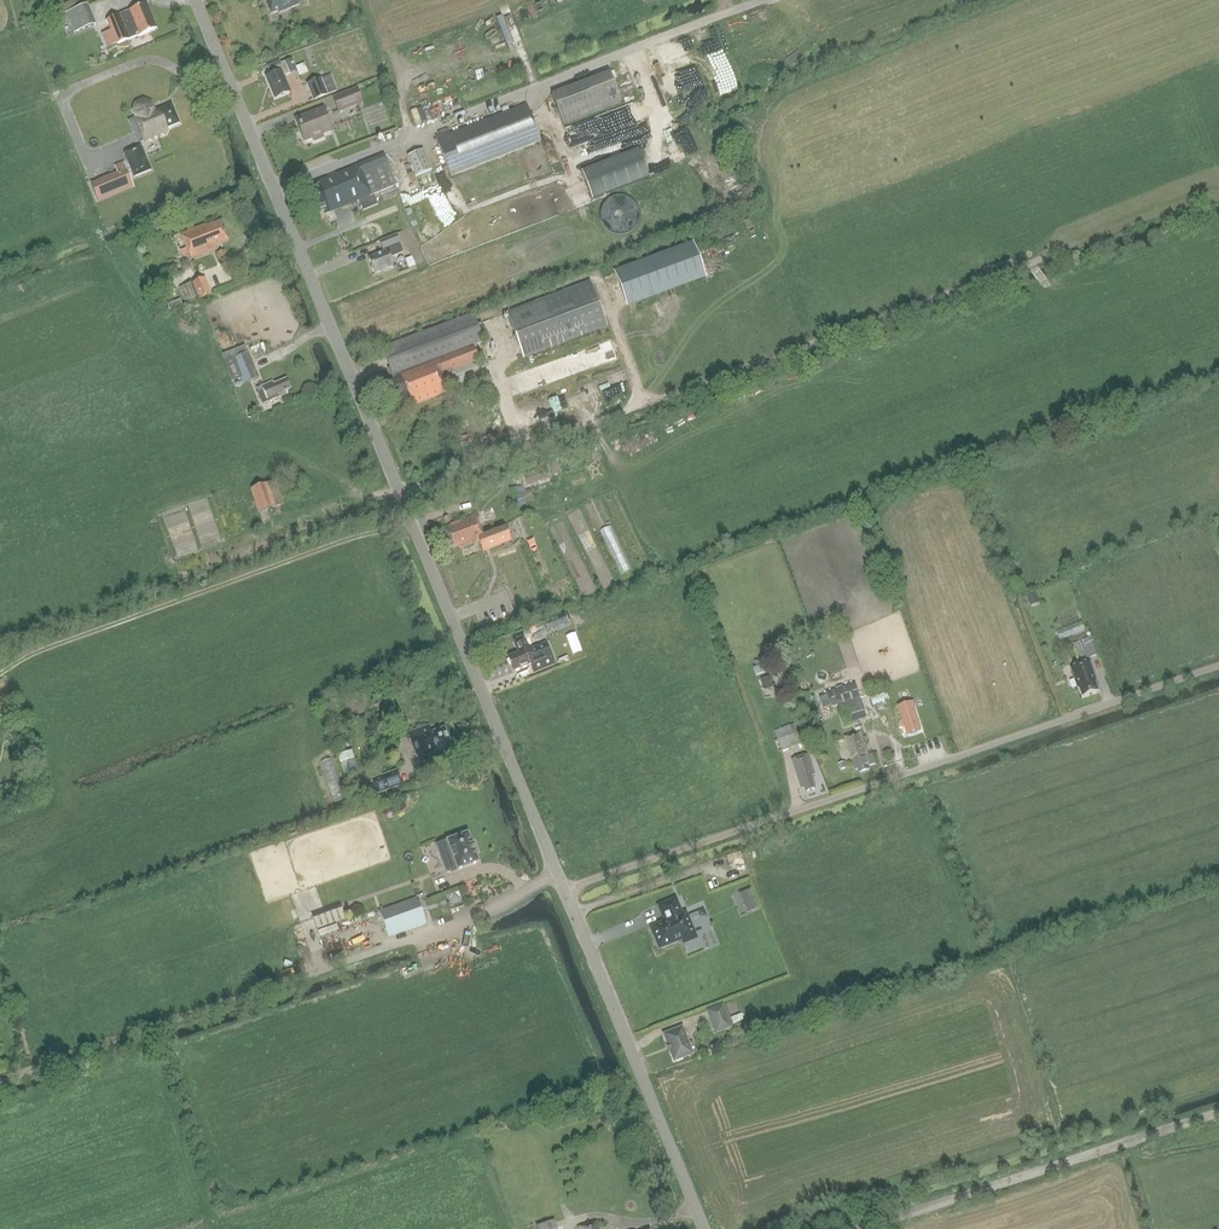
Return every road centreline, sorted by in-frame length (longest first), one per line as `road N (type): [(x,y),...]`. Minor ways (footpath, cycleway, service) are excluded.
road 1 (tertiary): [(705,1228),(194,0)]
road 2 (track): [(563,888),(1218,664)]
road 3 (track): [(410,523),(58,645),(0,674)]
road 4 (track): [(879,1221),(1218,1111)]
road 5 (track): [(223,70),(198,81),(151,58),(67,90),(61,101),(93,174)]

